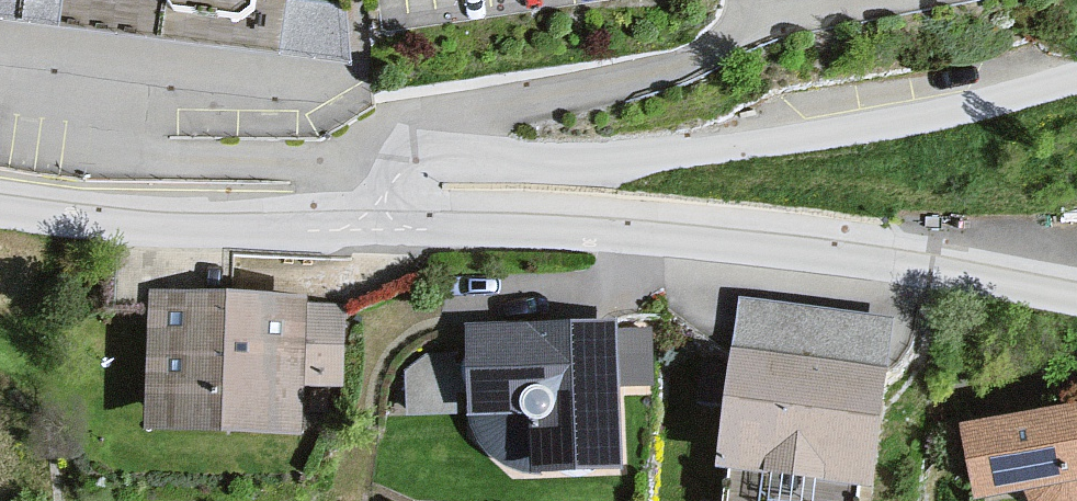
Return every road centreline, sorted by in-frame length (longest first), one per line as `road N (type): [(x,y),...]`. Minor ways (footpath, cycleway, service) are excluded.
road 1 (residential): [(355,217),(429,172),(741,152),(1076,78)]
road 2 (residential): [(1076,299),(697,234),(355,217)]
road 3 (residential): [(355,217),(49,224),(0,214)]

